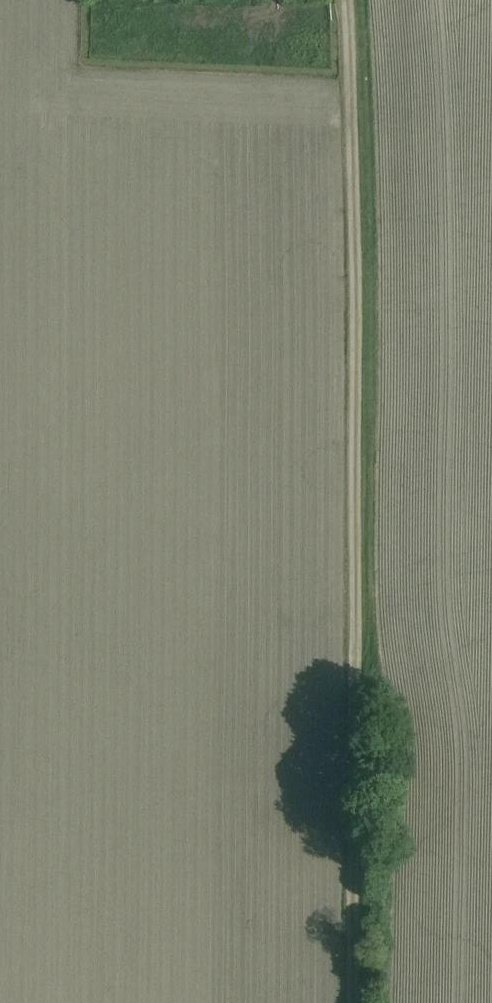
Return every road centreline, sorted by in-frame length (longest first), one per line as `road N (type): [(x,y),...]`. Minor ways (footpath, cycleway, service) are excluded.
road 1 (track): [(347,0),(359,318),(353,1002)]

